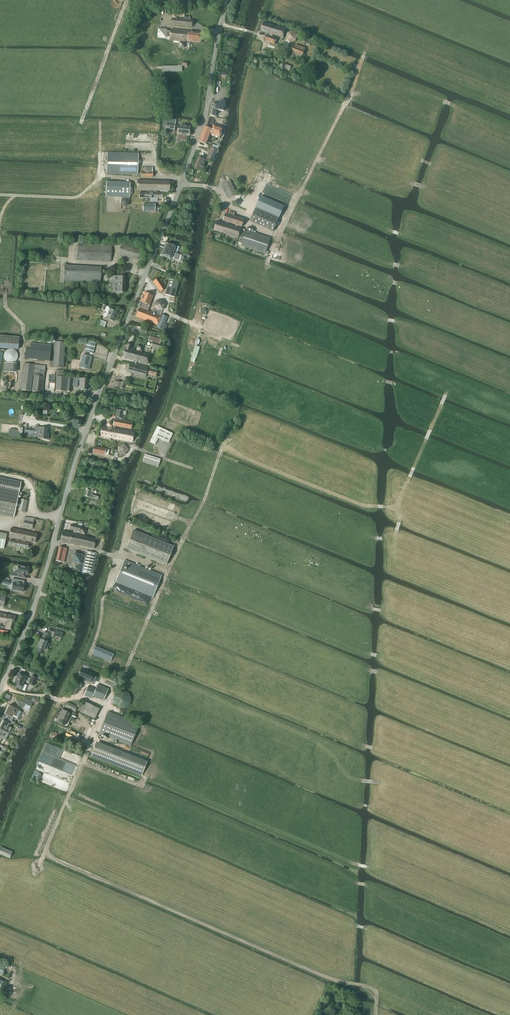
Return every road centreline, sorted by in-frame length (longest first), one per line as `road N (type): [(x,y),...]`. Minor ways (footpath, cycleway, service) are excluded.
road 1 (unclassified): [(0,691),(97,398),(204,117),(225,0)]
road 2 (track): [(126,669),(222,448),(362,506),(389,508),(398,505),(445,394)]
road 3 (track): [(44,850),(337,982),(365,985),(377,993),(376,1014)]
road 4 (track): [(254,206),(288,131),(350,102),(363,62)]
road 5 (track): [(0,195),(75,198),(101,178),(183,180)]
road 6 (track): [(87,753),(36,869)]

